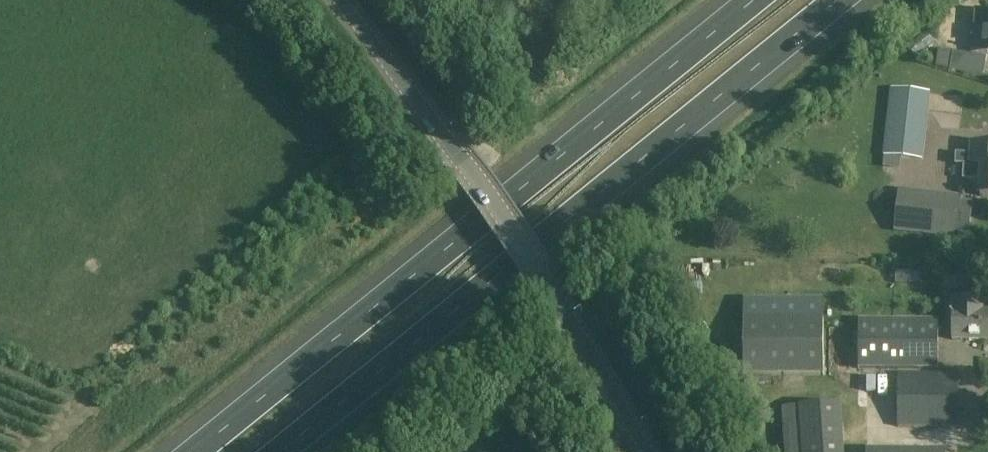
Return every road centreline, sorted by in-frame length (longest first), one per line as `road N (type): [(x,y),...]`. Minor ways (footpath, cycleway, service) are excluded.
road 1 (motorway): [(280,451),(839,0)]
road 2 (motorway): [(755,0),(197,451)]
road 3 (tertiary): [(645,451),(539,266),(341,0)]

